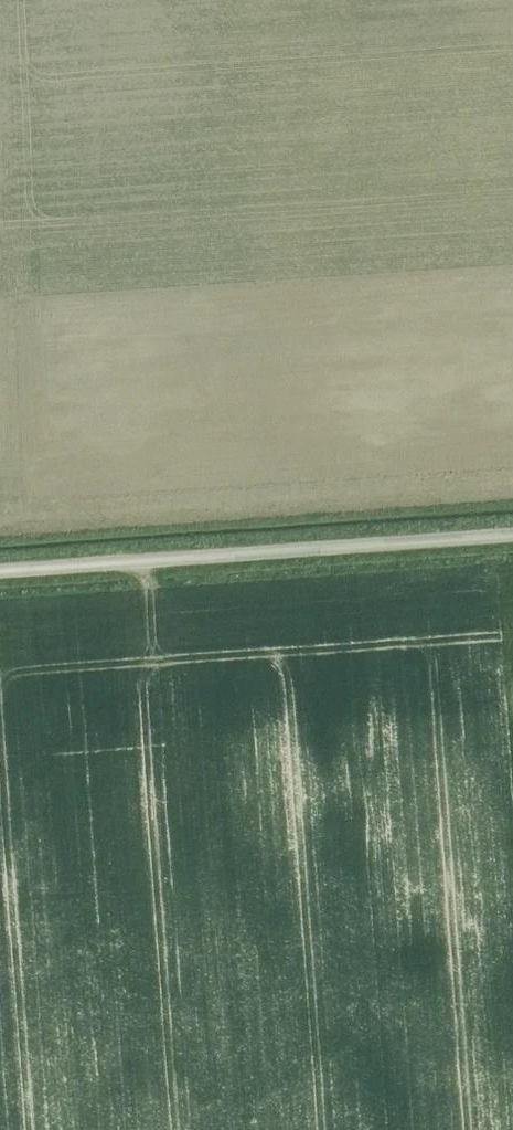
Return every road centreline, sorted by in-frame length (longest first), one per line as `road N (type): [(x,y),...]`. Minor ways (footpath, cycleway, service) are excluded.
road 1 (unclassified): [(0,566),(512,529)]

